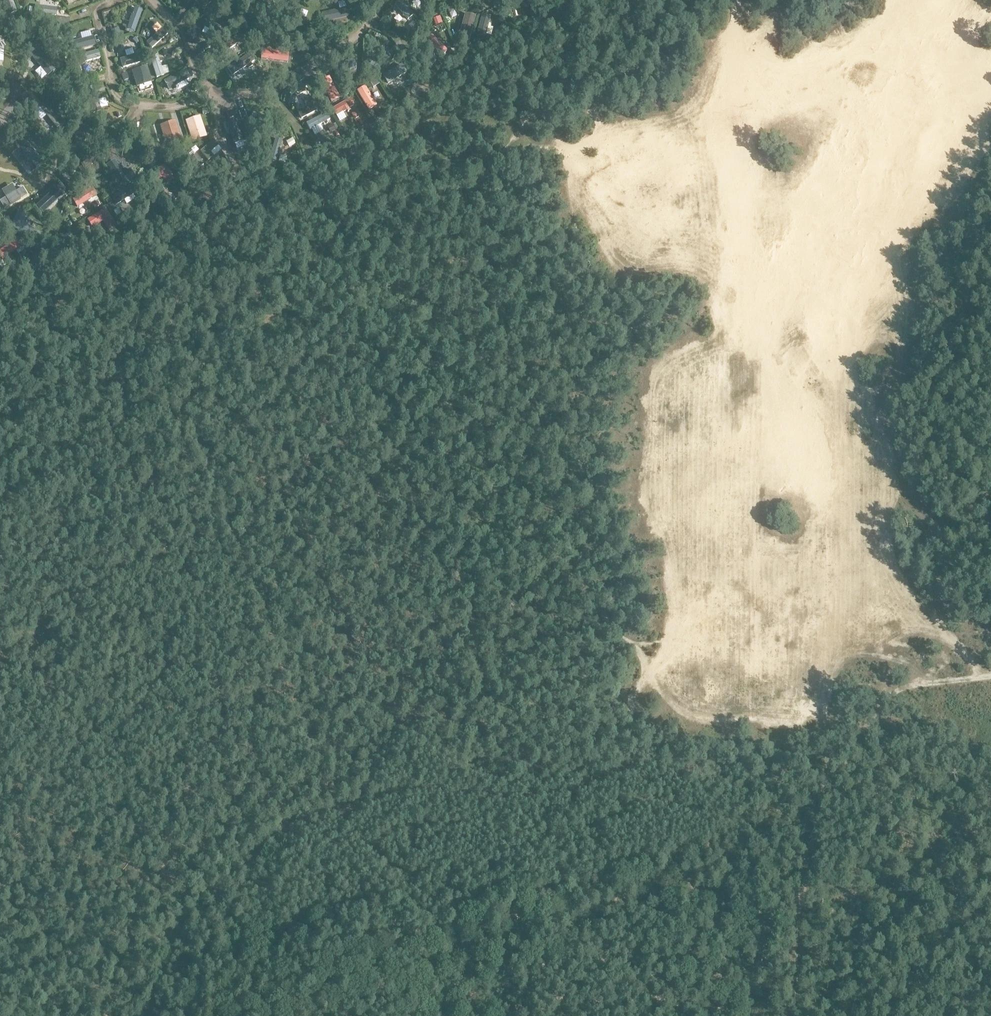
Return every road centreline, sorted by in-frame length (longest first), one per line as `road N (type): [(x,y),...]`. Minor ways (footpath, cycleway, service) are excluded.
road 1 (track): [(990,675),(903,686),(826,763),(795,1015)]

